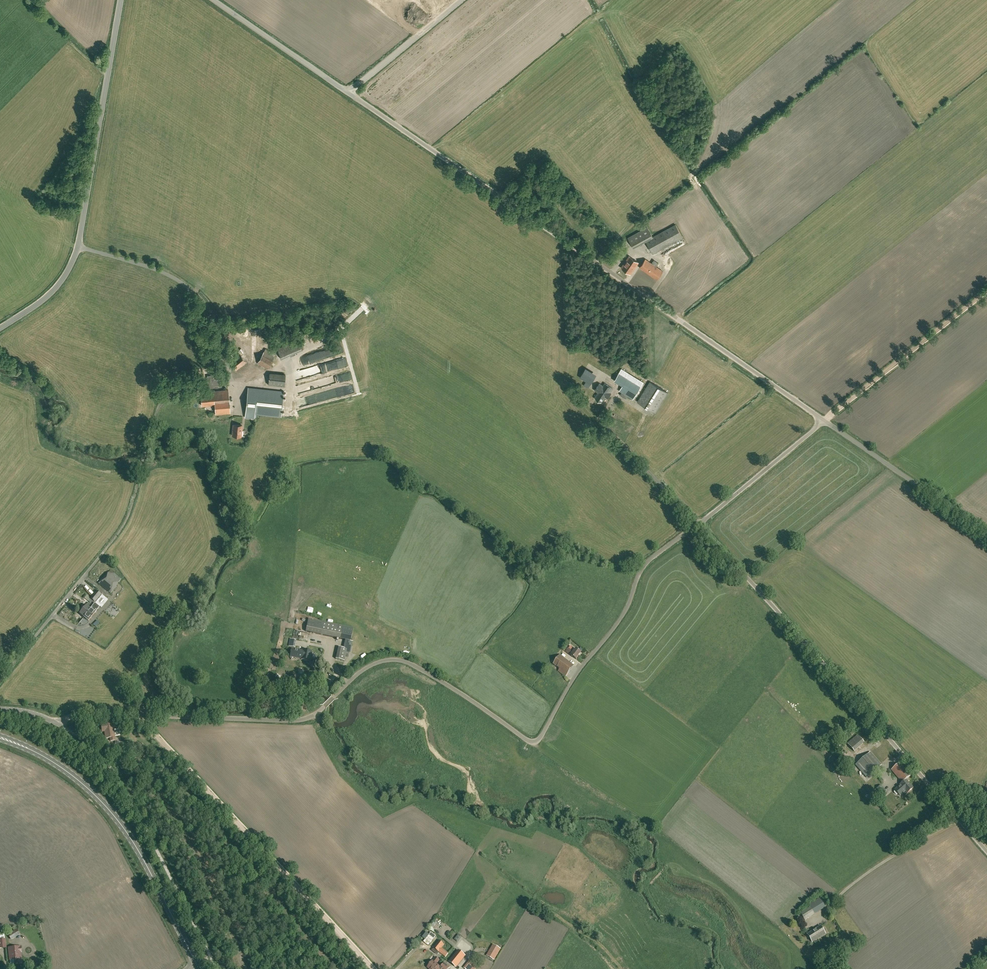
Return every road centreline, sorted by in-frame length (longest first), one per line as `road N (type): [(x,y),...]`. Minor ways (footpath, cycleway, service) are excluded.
road 1 (unclassified): [(825,420),(215,0)]
road 2 (unclassified): [(138,714),(302,719),(368,667),(394,659),(536,742),(621,618),(644,565),(698,524)]
road 3 (unclassified): [(986,855),(698,524)]
road 4 (unclassified): [(373,968),(138,714)]
road 5 (secondary): [(196,964),(109,811),(62,768),(0,738)]
road 6 (unclassified): [(78,246),(124,0)]
road 7 (track): [(118,536),(165,401),(223,384),(236,391)]
road 8 (track): [(986,289),(829,417)]
road 9 (unclassified): [(986,532),(825,420)]
road 10 (unclassified): [(0,680),(118,536)]
road 11 (unclassified): [(698,524),(825,420)]
road 12 (unclassified): [(78,246),(172,276),(216,318)]
road 13 (unclassified): [(138,714),(80,714),(58,723),(0,710)]

